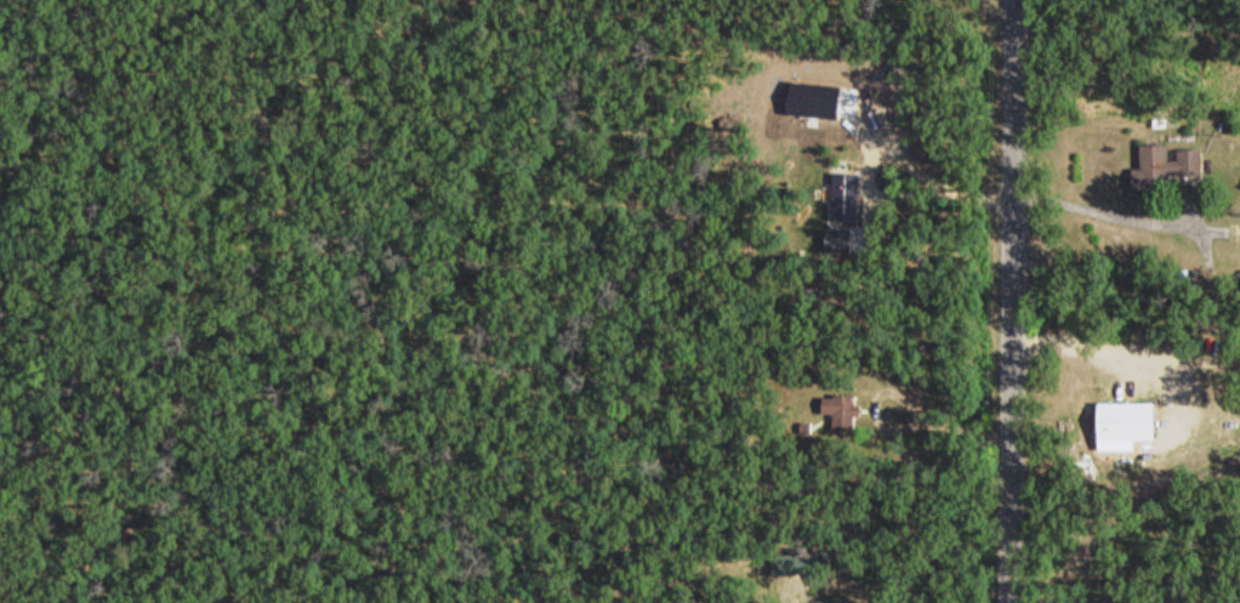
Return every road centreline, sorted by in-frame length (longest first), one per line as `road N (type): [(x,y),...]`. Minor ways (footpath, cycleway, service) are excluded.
road 1 (residential): [(1011,602),(1018,0)]

